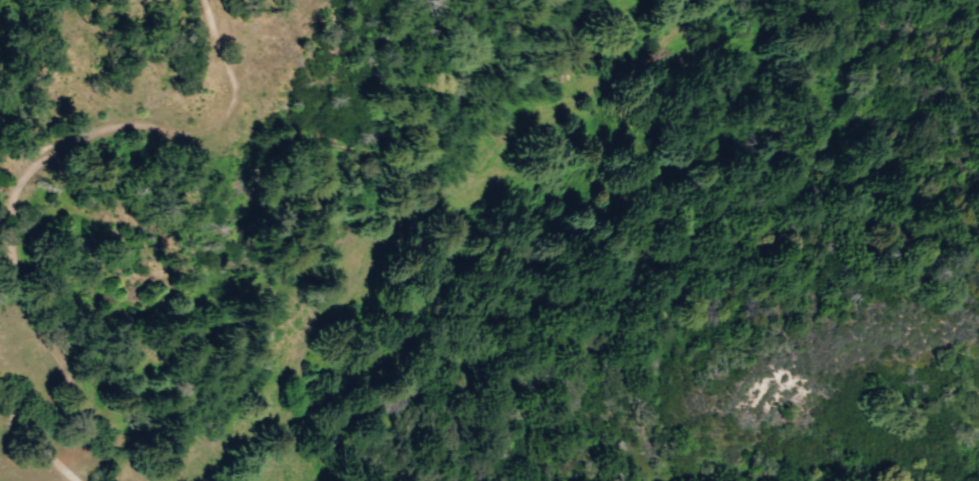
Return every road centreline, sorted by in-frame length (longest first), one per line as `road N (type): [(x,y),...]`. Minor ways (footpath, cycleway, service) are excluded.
road 1 (track): [(201,0),(235,76),(226,116),(203,137),(53,154),(18,182),(4,258)]

